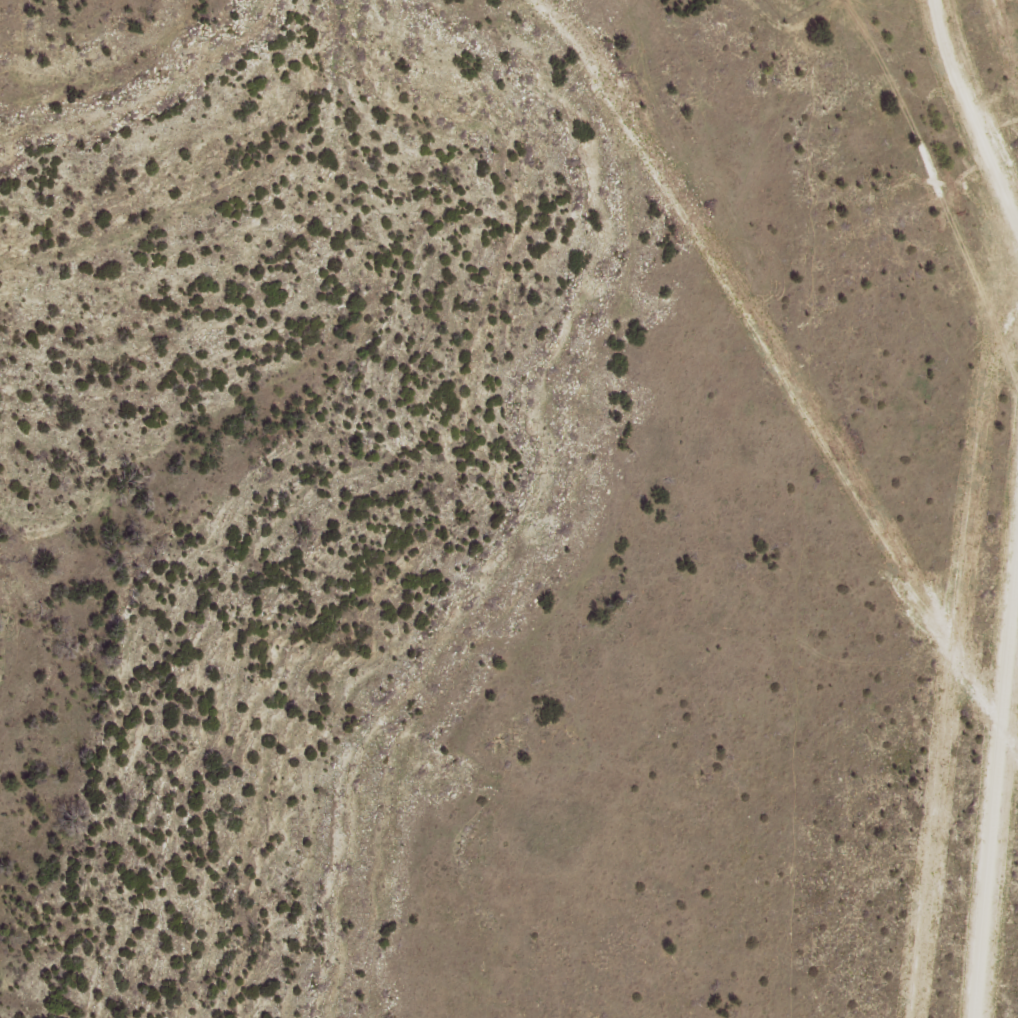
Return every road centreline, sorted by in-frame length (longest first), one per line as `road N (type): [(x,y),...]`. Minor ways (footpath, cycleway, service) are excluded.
road 1 (residential): [(877,0),(883,38),(948,88),(1017,218)]

